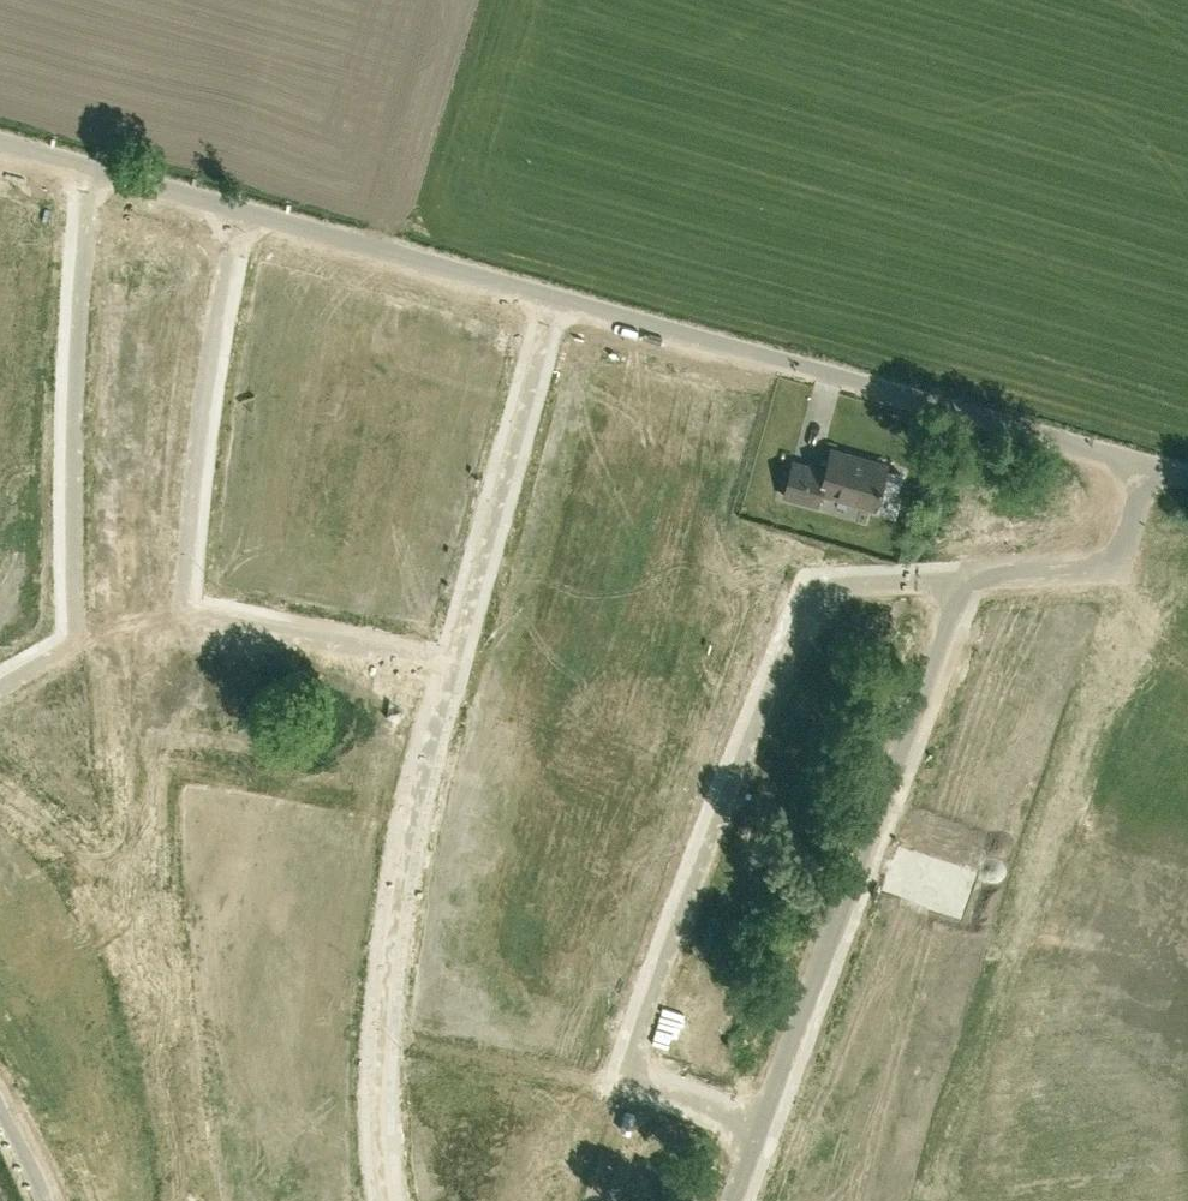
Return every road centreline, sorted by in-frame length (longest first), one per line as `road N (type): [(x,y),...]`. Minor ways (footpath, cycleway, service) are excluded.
road 1 (residential): [(762,1121),(629,1070),(792,615),(829,592),(960,591)]
road 2 (residential): [(453,665),(220,618),(194,606),(188,569),(205,385),(244,209)]
road 3 (unclassified): [(1148,465),(557,298)]
road 4 (residential): [(960,591),(762,1121)]
road 5 (residential): [(0,682),(65,648),(76,624),(76,403),(93,167)]
road 6 (residential): [(453,665),(416,820),(380,1050),(379,1154),(390,1200)]
road 7 (residential): [(557,298),(453,665)]
road 8 (unclassified): [(557,298),(244,209)]
road 9 (residential): [(1117,559),(978,575),(960,591)]
road 10 (unclassified): [(244,209),(93,167)]

